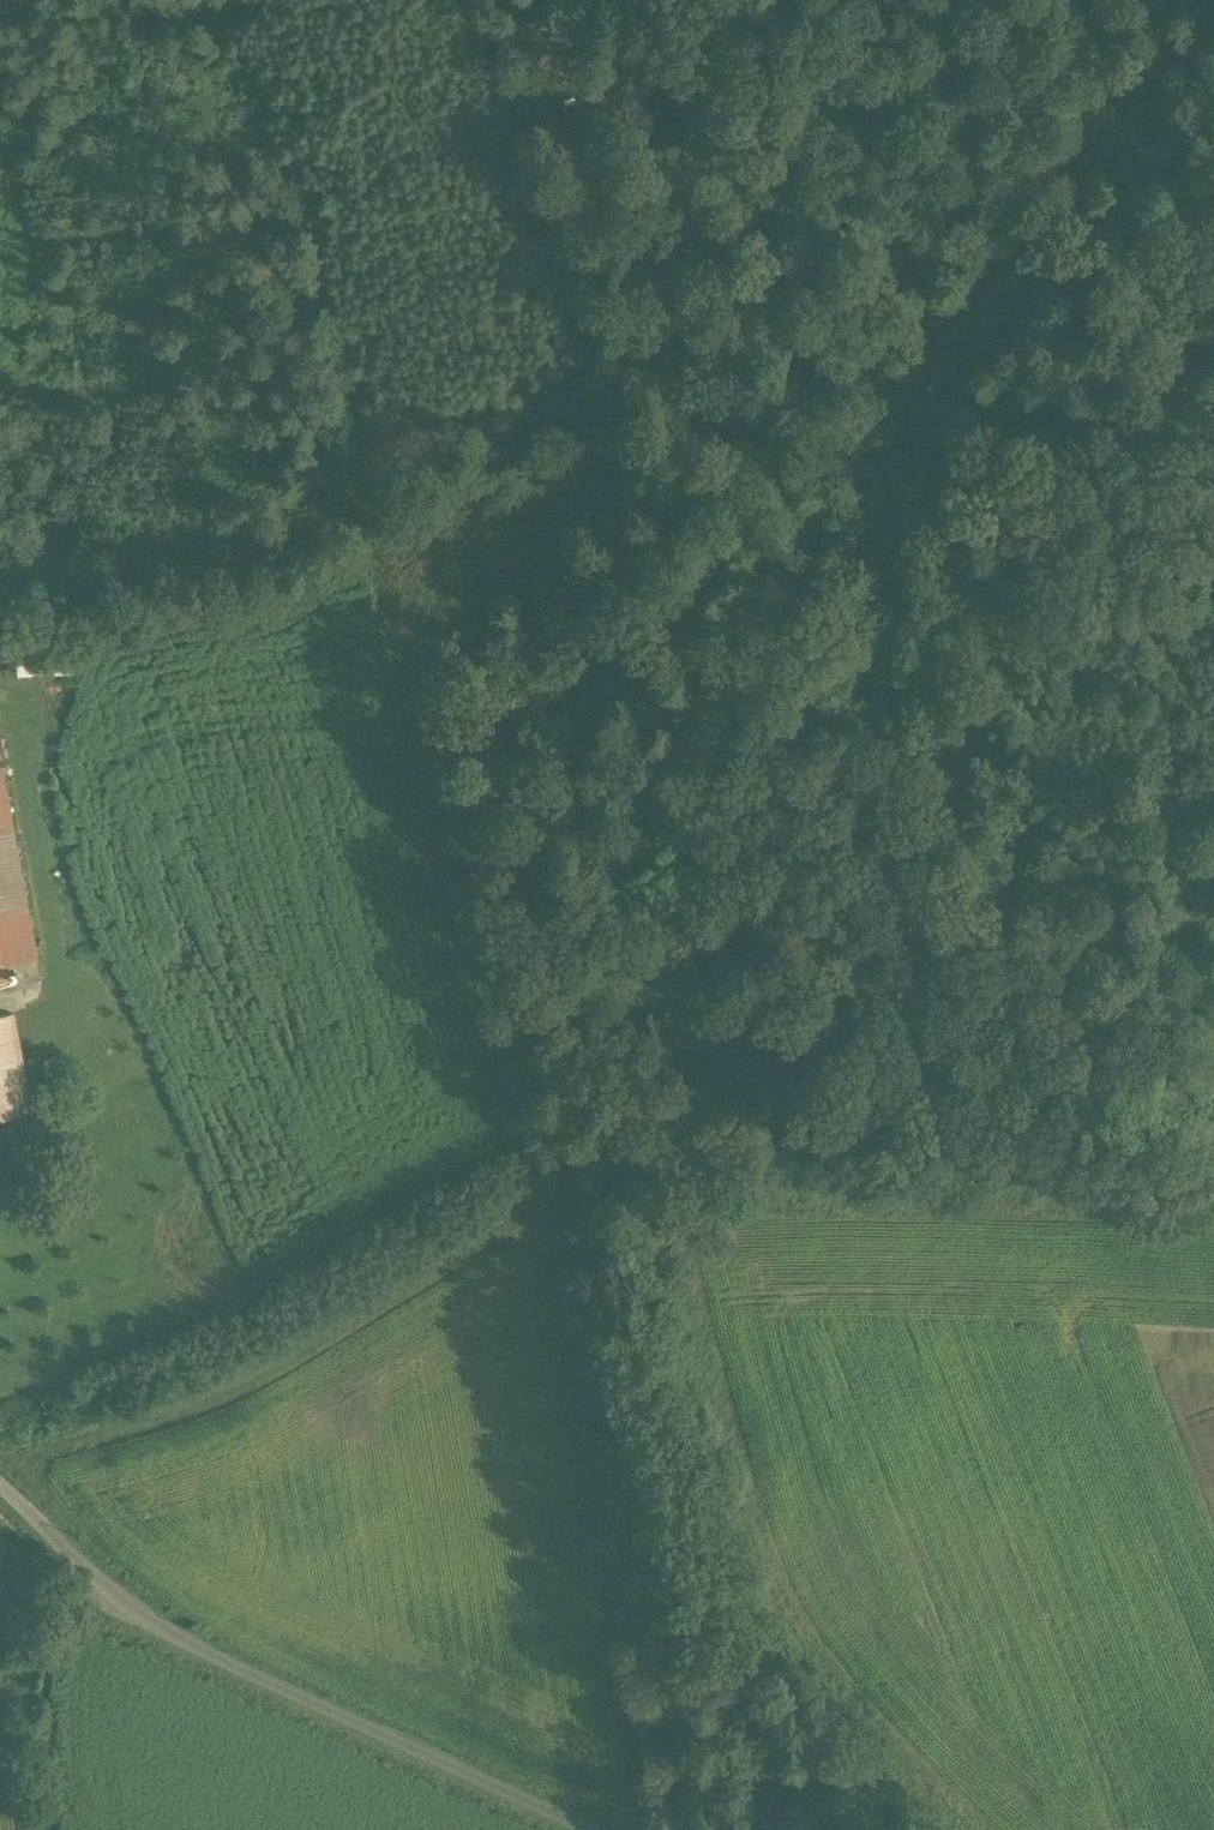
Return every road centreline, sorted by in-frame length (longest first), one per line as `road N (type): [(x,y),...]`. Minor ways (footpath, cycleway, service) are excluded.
road 1 (unclassified): [(0,1482),(109,1603),(596,1829)]

